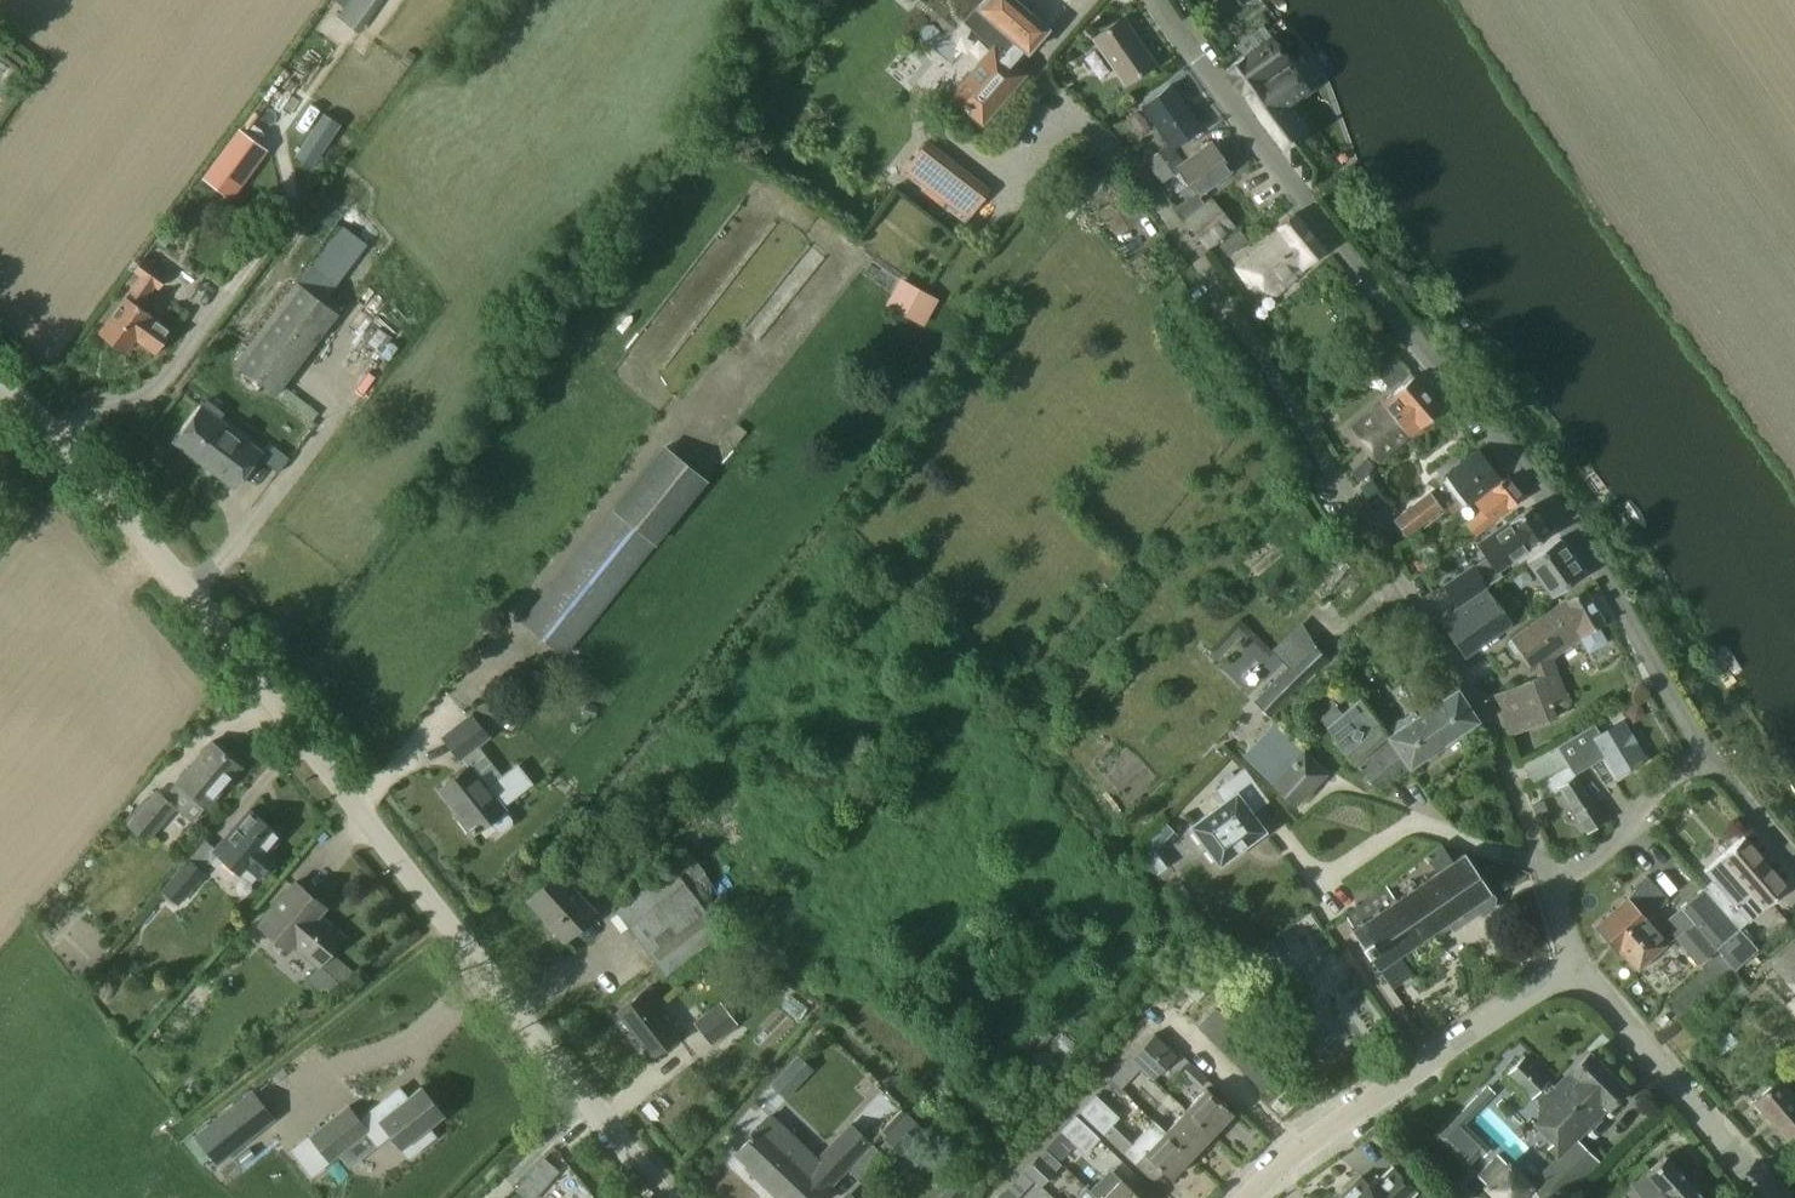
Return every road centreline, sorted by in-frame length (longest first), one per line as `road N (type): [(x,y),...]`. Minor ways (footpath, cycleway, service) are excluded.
road 1 (residential): [(660,1197),(105,490),(0,384)]
road 2 (residential): [(1706,754),(1557,514),(1156,0)]
road 3 (residential): [(1549,891),(1486,715),(1144,180)]
road 4 (residential): [(1249,1197),(1282,1164),(1572,964)]
road 5 (residential): [(1767,1197),(1572,964)]
road 6 (residential): [(1549,891),(1618,840),(1646,801),(1706,754)]
road 7 (residential): [(1794,861),(1706,754)]

